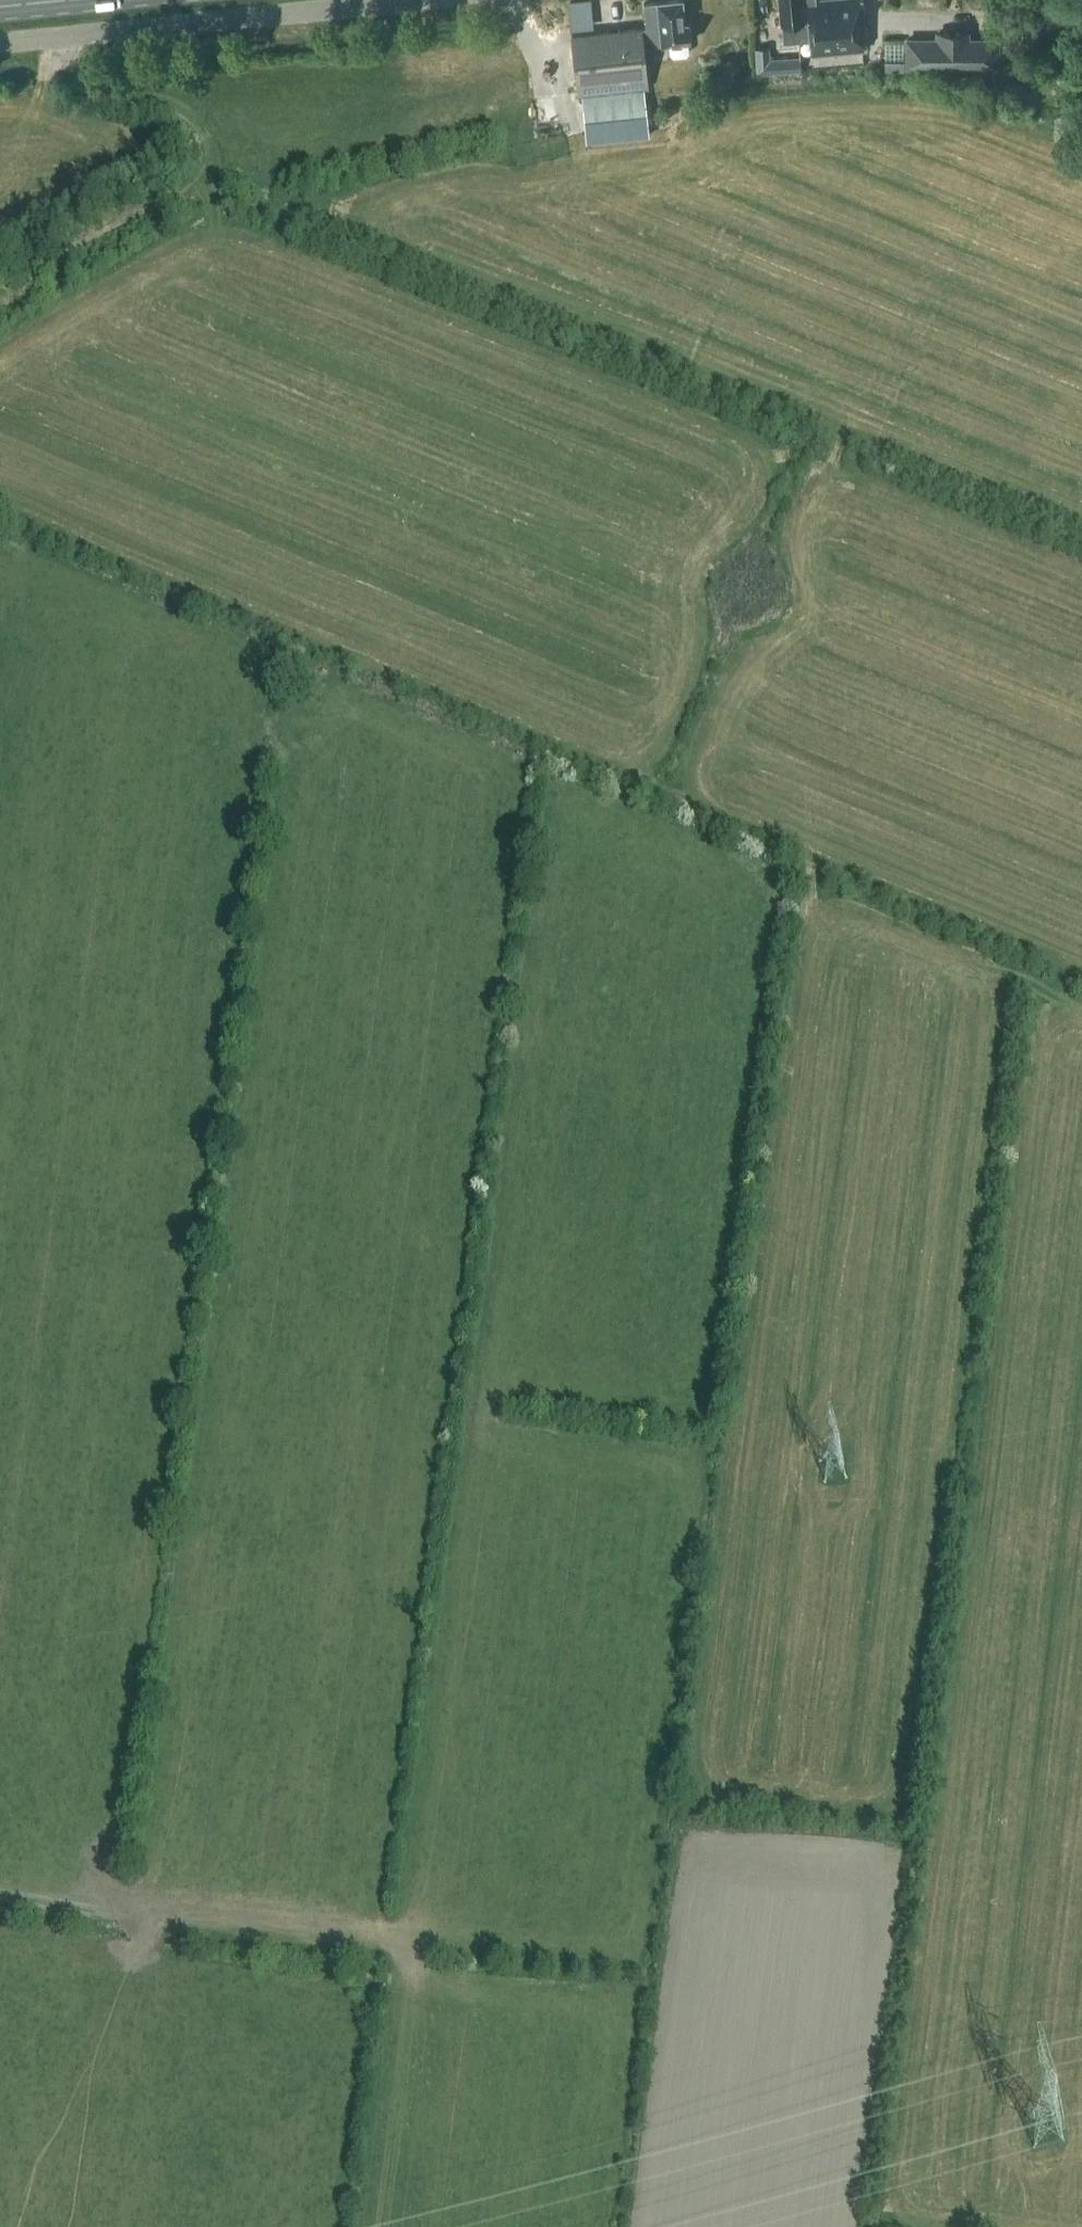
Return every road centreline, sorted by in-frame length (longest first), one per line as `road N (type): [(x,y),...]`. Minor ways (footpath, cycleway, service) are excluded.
road 1 (unclassified): [(0,44),(454,0)]

